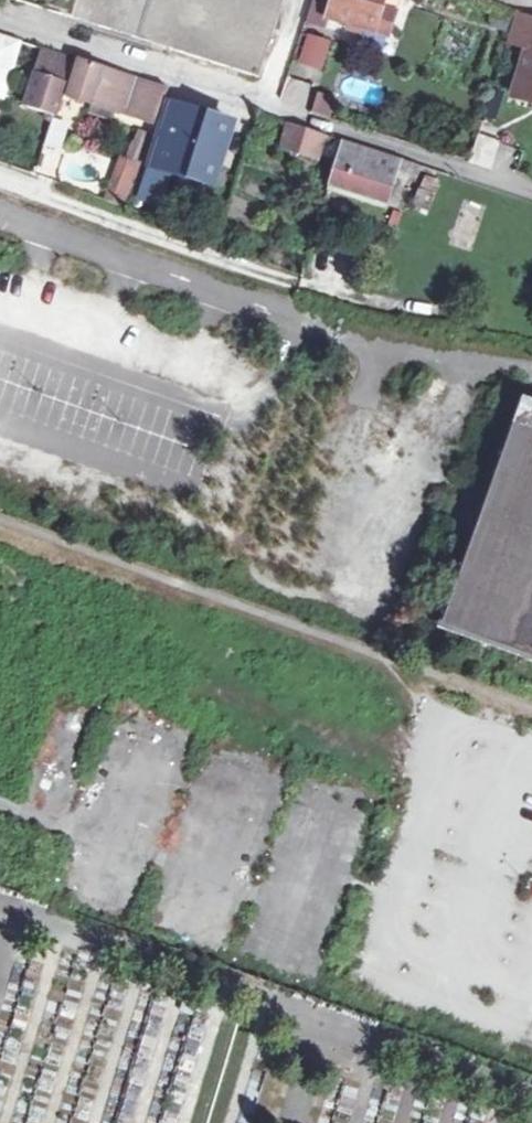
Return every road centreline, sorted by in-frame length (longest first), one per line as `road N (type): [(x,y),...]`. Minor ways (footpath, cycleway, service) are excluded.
road 1 (residential): [(0,19),(531,193)]
road 2 (residential): [(0,218),(303,325),(531,376)]

